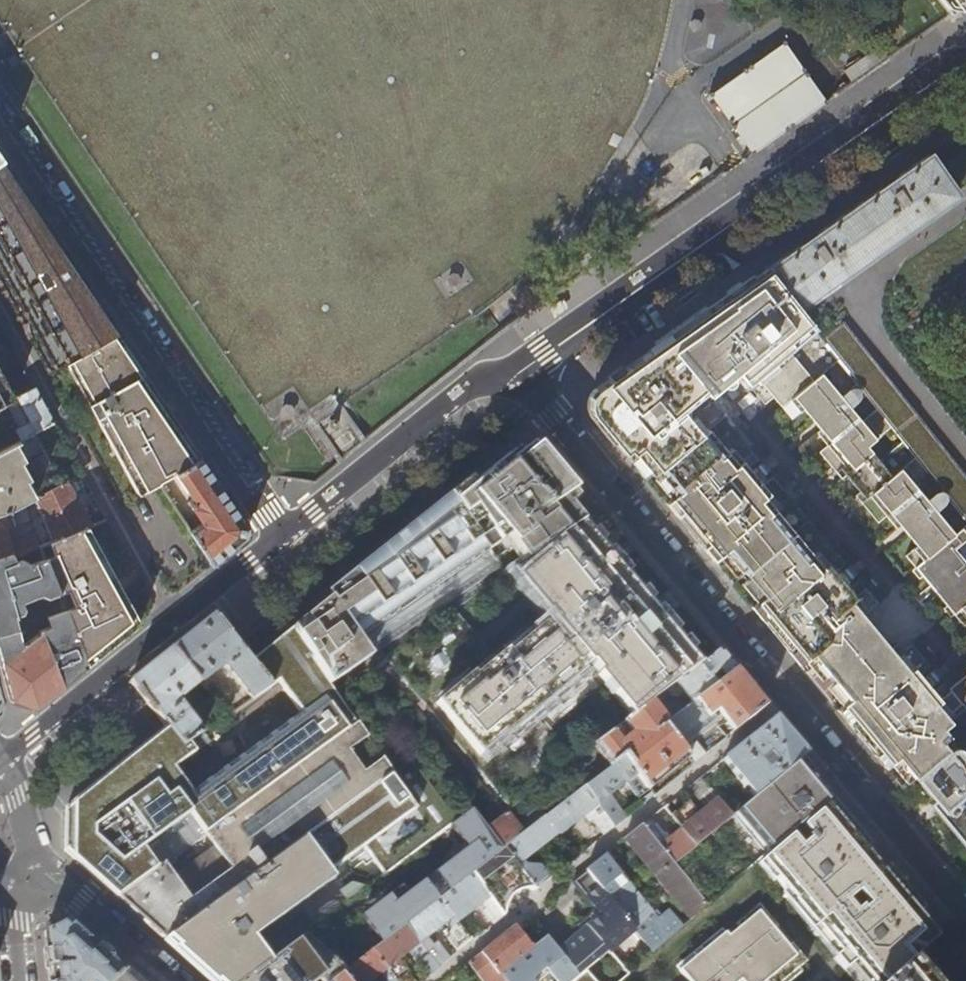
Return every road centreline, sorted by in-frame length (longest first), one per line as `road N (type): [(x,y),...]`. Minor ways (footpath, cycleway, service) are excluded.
road 1 (residential): [(965,914),(522,372)]
road 2 (residential): [(522,372),(941,71),(965,62)]
road 3 (residential): [(0,121),(282,530)]
road 4 (residential): [(282,530),(1,763)]
road 5 (residential): [(522,372),(486,374),(282,530)]
road 6 (residential): [(23,872),(82,901),(170,980)]

